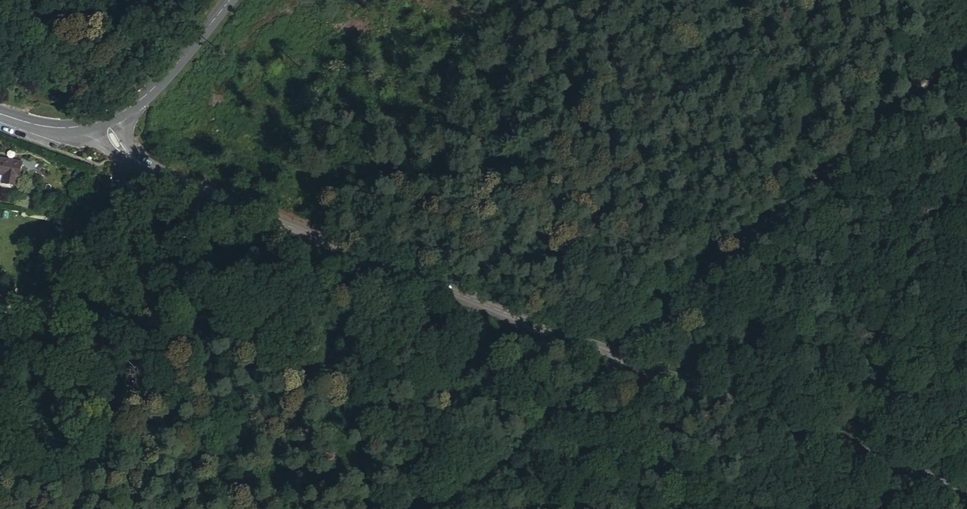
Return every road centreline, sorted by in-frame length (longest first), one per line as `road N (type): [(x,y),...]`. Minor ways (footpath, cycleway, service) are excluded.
road 1 (tertiary): [(966,501),(609,366),(160,170),(136,158),(105,122)]
road 2 (track): [(966,54),(609,366)]
road 3 (track): [(609,366),(443,508)]
road 4 (secondary): [(105,122),(150,88),(225,0)]
road 5 (track): [(678,508),(609,366)]

